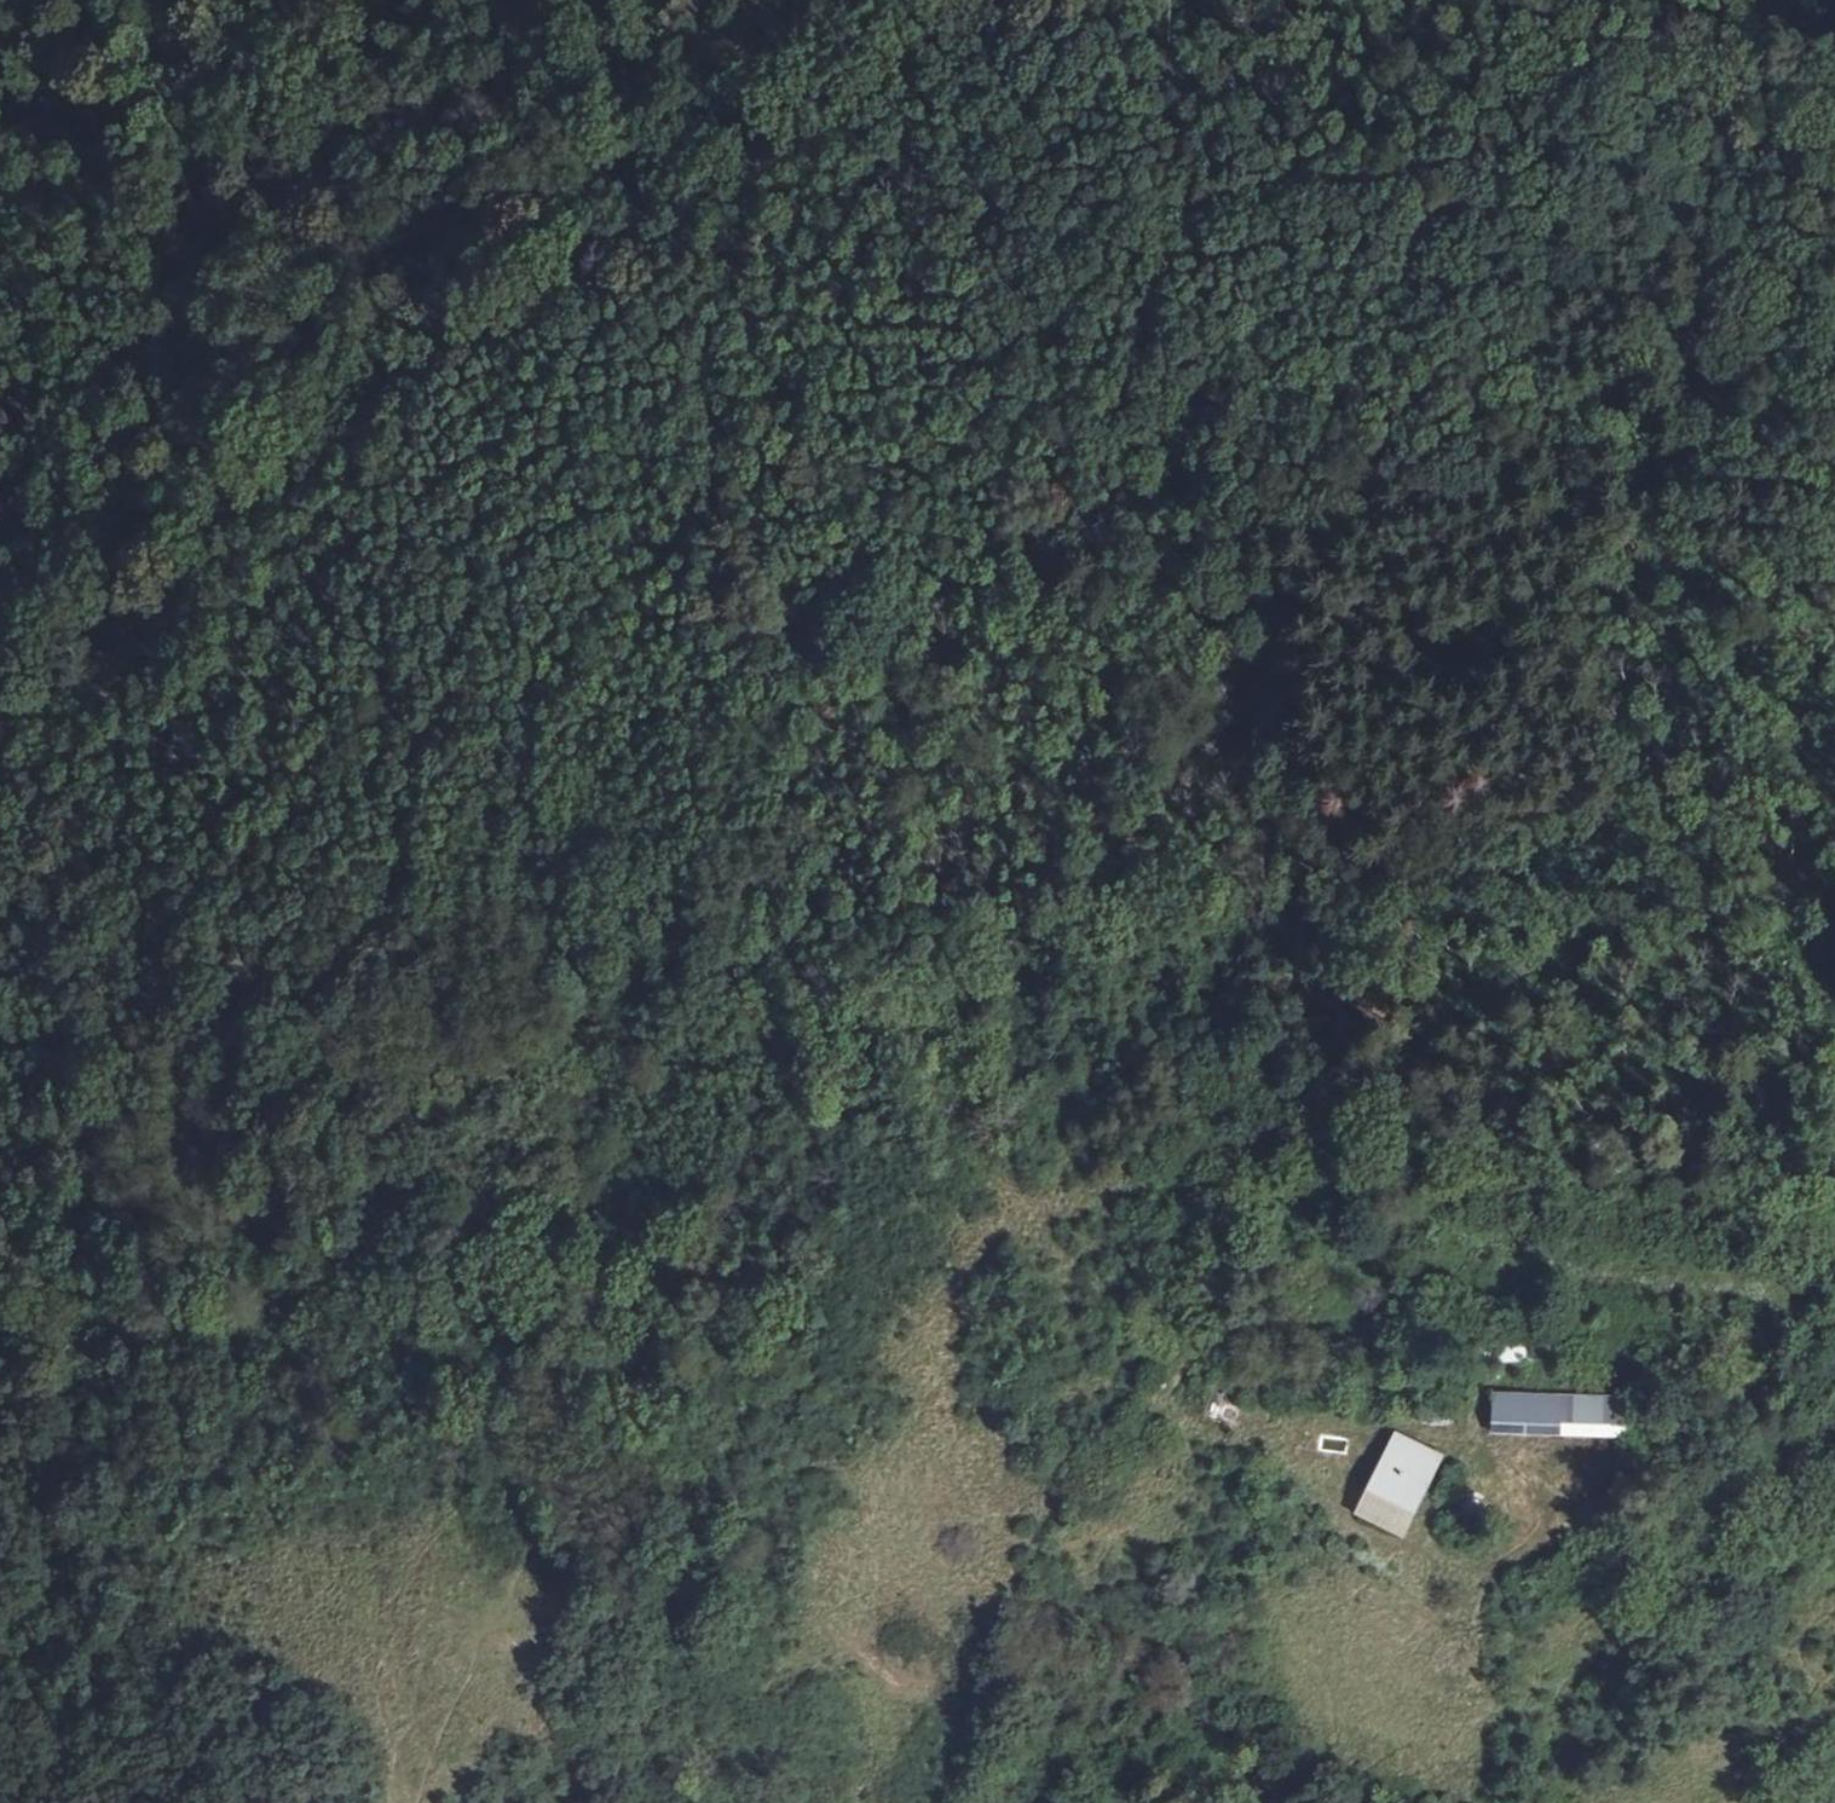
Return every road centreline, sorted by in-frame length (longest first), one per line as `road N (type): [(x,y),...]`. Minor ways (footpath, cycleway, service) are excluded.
road 1 (track): [(1671,1458),(1834,1322)]

